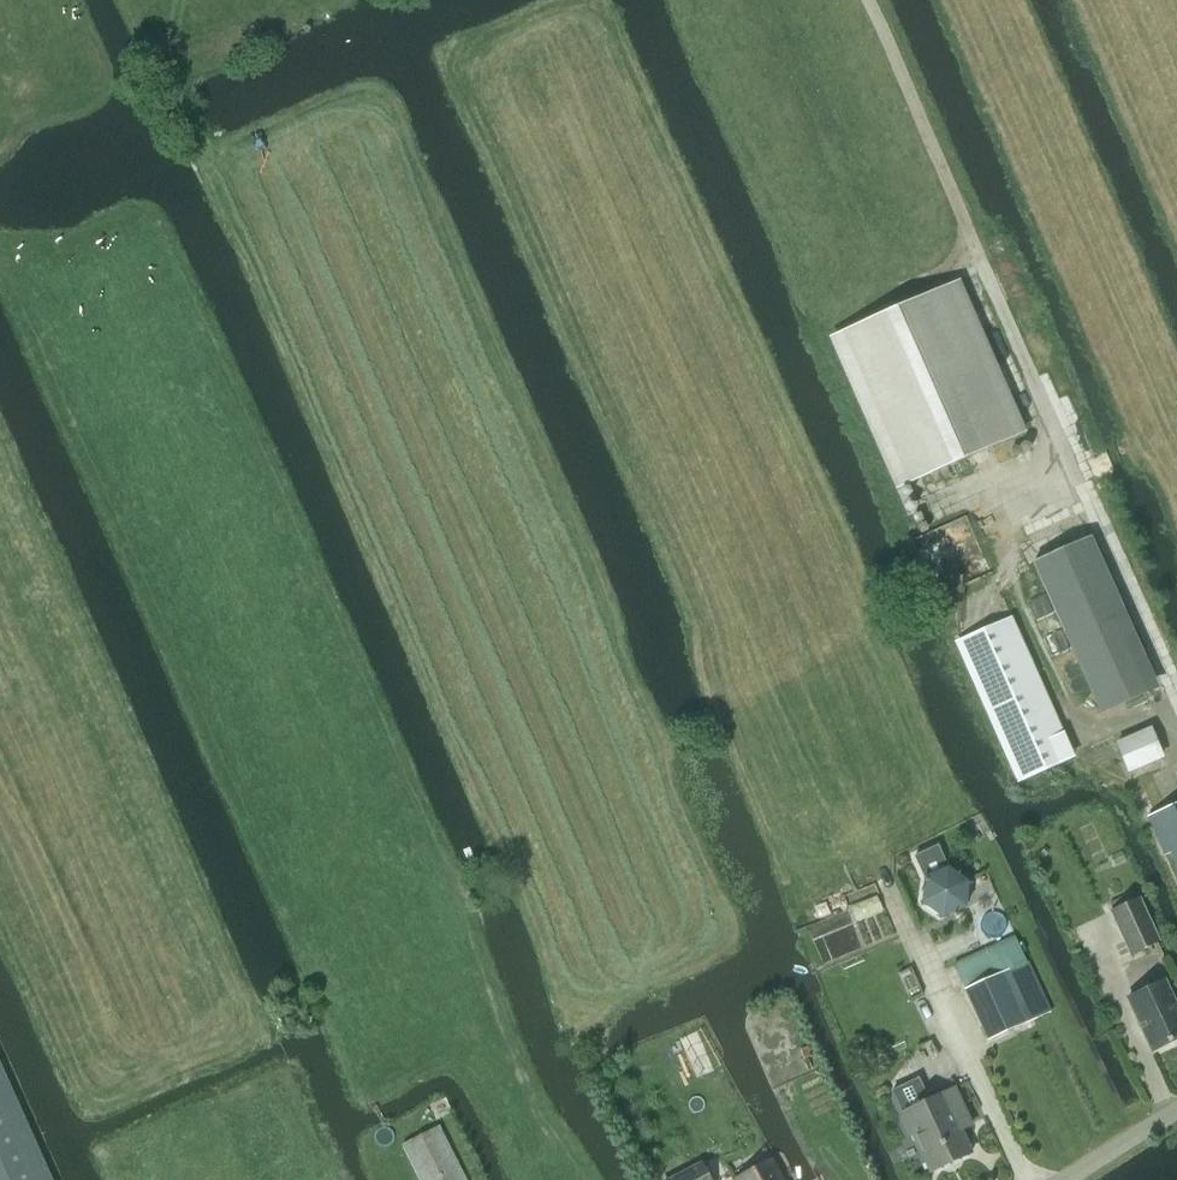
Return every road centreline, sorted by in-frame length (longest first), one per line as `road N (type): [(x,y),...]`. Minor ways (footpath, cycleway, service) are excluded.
road 1 (track): [(1176,697),(869,0)]
road 2 (unclassified): [(1070,1179),(1176,1113)]

